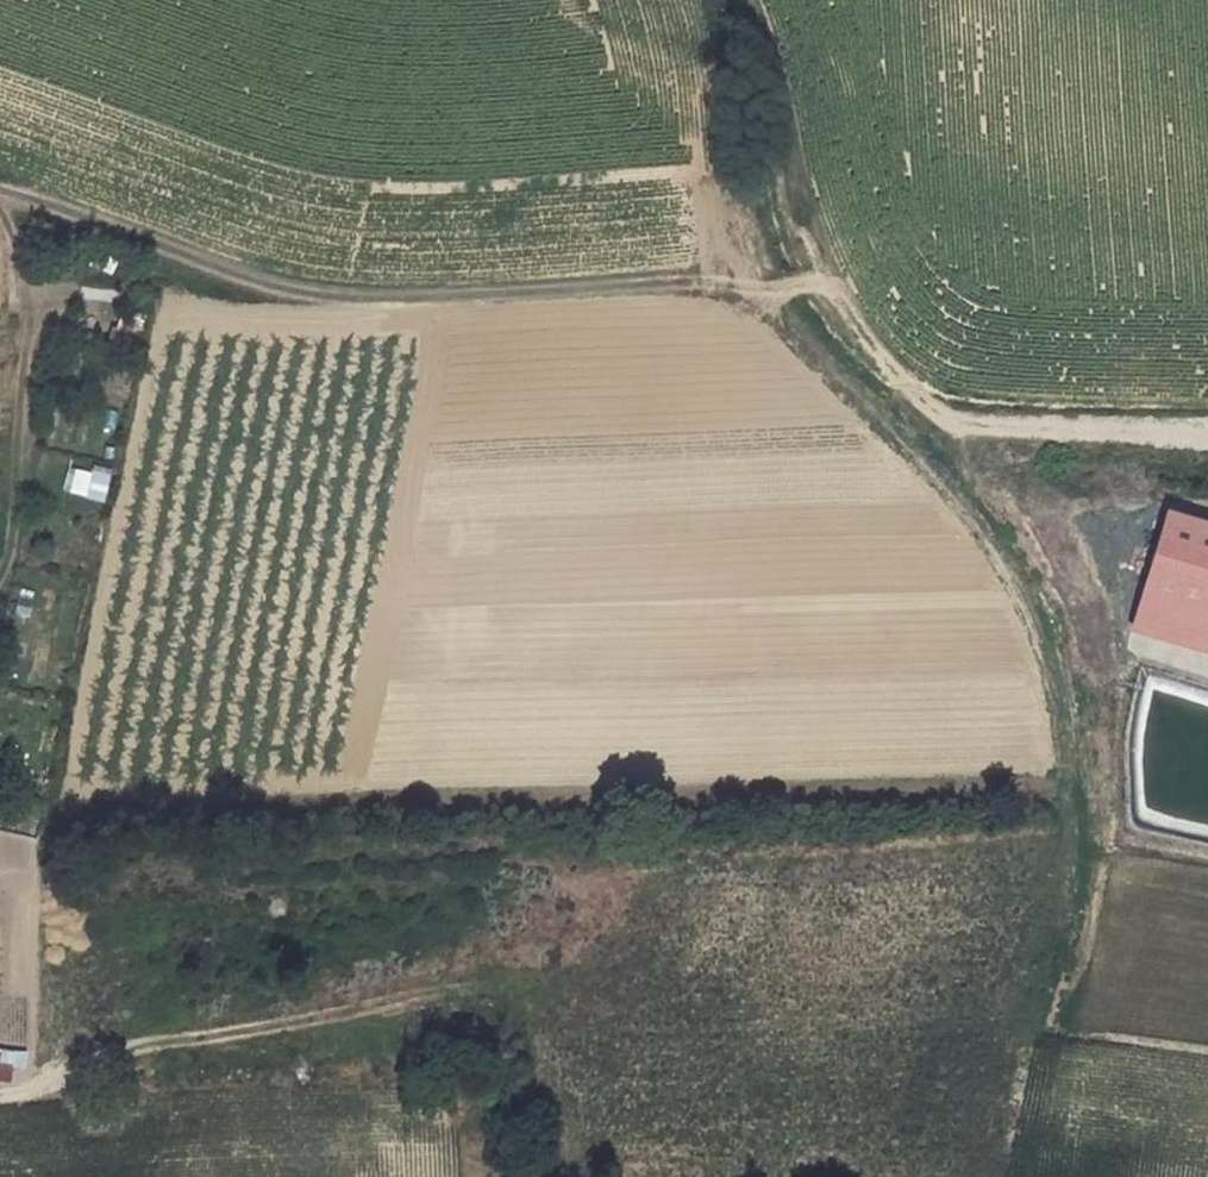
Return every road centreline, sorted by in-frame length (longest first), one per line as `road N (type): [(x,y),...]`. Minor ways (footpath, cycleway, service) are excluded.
road 1 (track): [(0,199),(259,293),(377,315),(695,301),(698,239),(825,240),(894,369),(981,420),(1207,422)]

